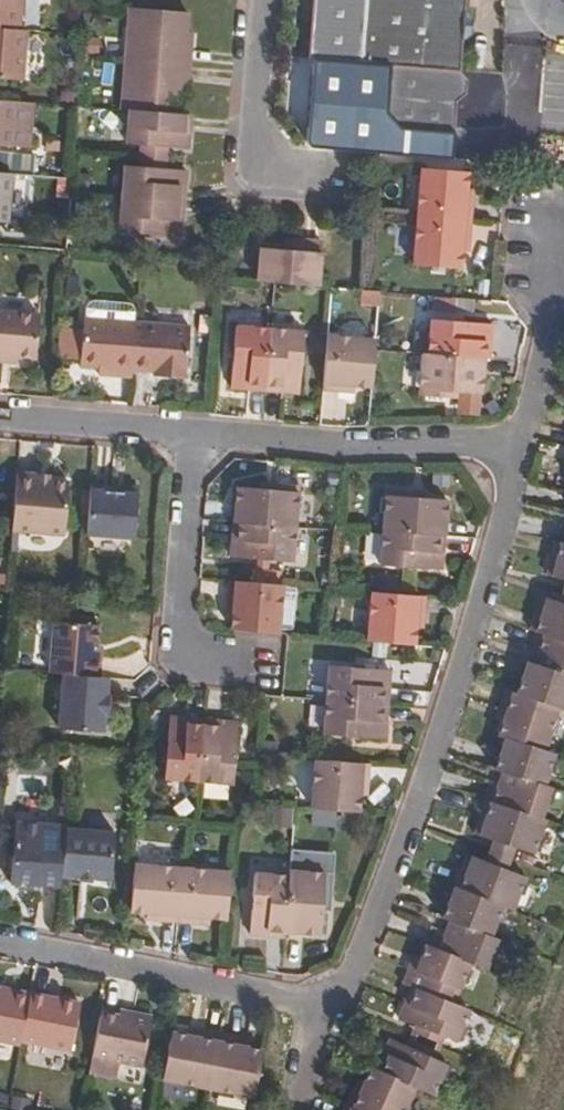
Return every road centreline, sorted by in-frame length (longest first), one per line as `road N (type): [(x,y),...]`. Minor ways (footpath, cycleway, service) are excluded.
road 1 (residential): [(524,458),(340,1010)]
road 2 (residential): [(0,944),(340,1010)]
road 3 (residential): [(187,435),(524,458)]
road 4 (residential): [(229,657),(172,656),(187,435)]
road 5 (residential): [(555,220),(524,458)]
road 6 (residential): [(263,0),(254,158),(292,176)]
road 7 (residential): [(0,421),(187,435)]

